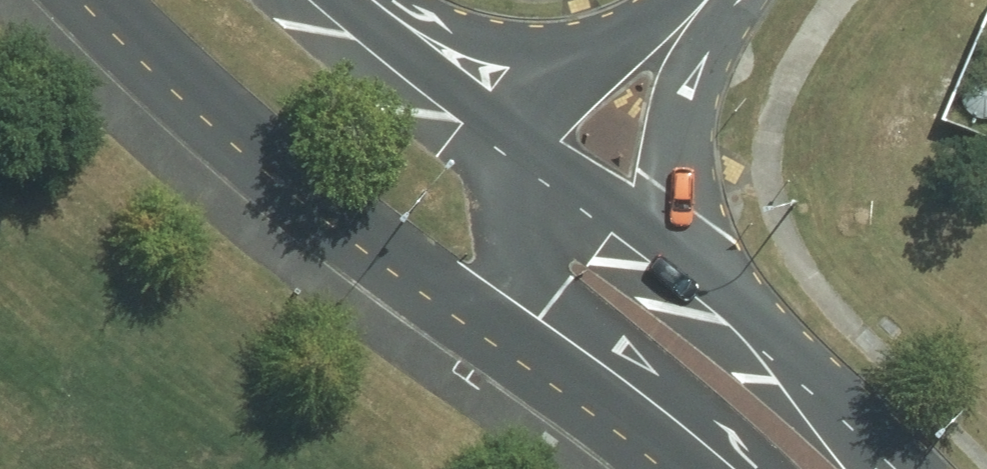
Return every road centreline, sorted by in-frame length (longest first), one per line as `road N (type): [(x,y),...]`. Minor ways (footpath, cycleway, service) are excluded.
road 1 (secondary): [(664,450),(206,107),(95,0)]
road 2 (secondary): [(664,450),(621,362),(554,303),(528,264),(521,196),(540,150)]
road 3 (secondary): [(650,253),(892,468)]
road 4 (unclassified): [(742,0),(683,136),(650,253)]
road 5 (secondary): [(344,0),(540,150)]
road 6 (unclassified): [(540,150),(601,58),(667,0)]
road 7 (secondary): [(540,150),(650,253)]

